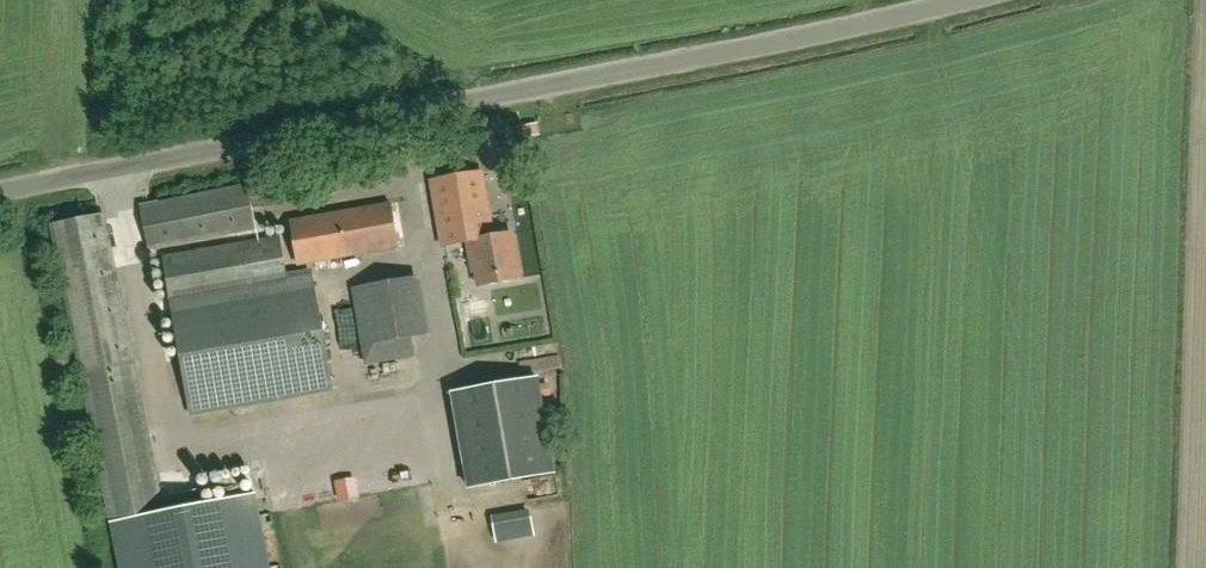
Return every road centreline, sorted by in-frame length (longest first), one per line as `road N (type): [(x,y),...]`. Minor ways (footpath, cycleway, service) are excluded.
road 1 (unclassified): [(0,197),(974,0)]

